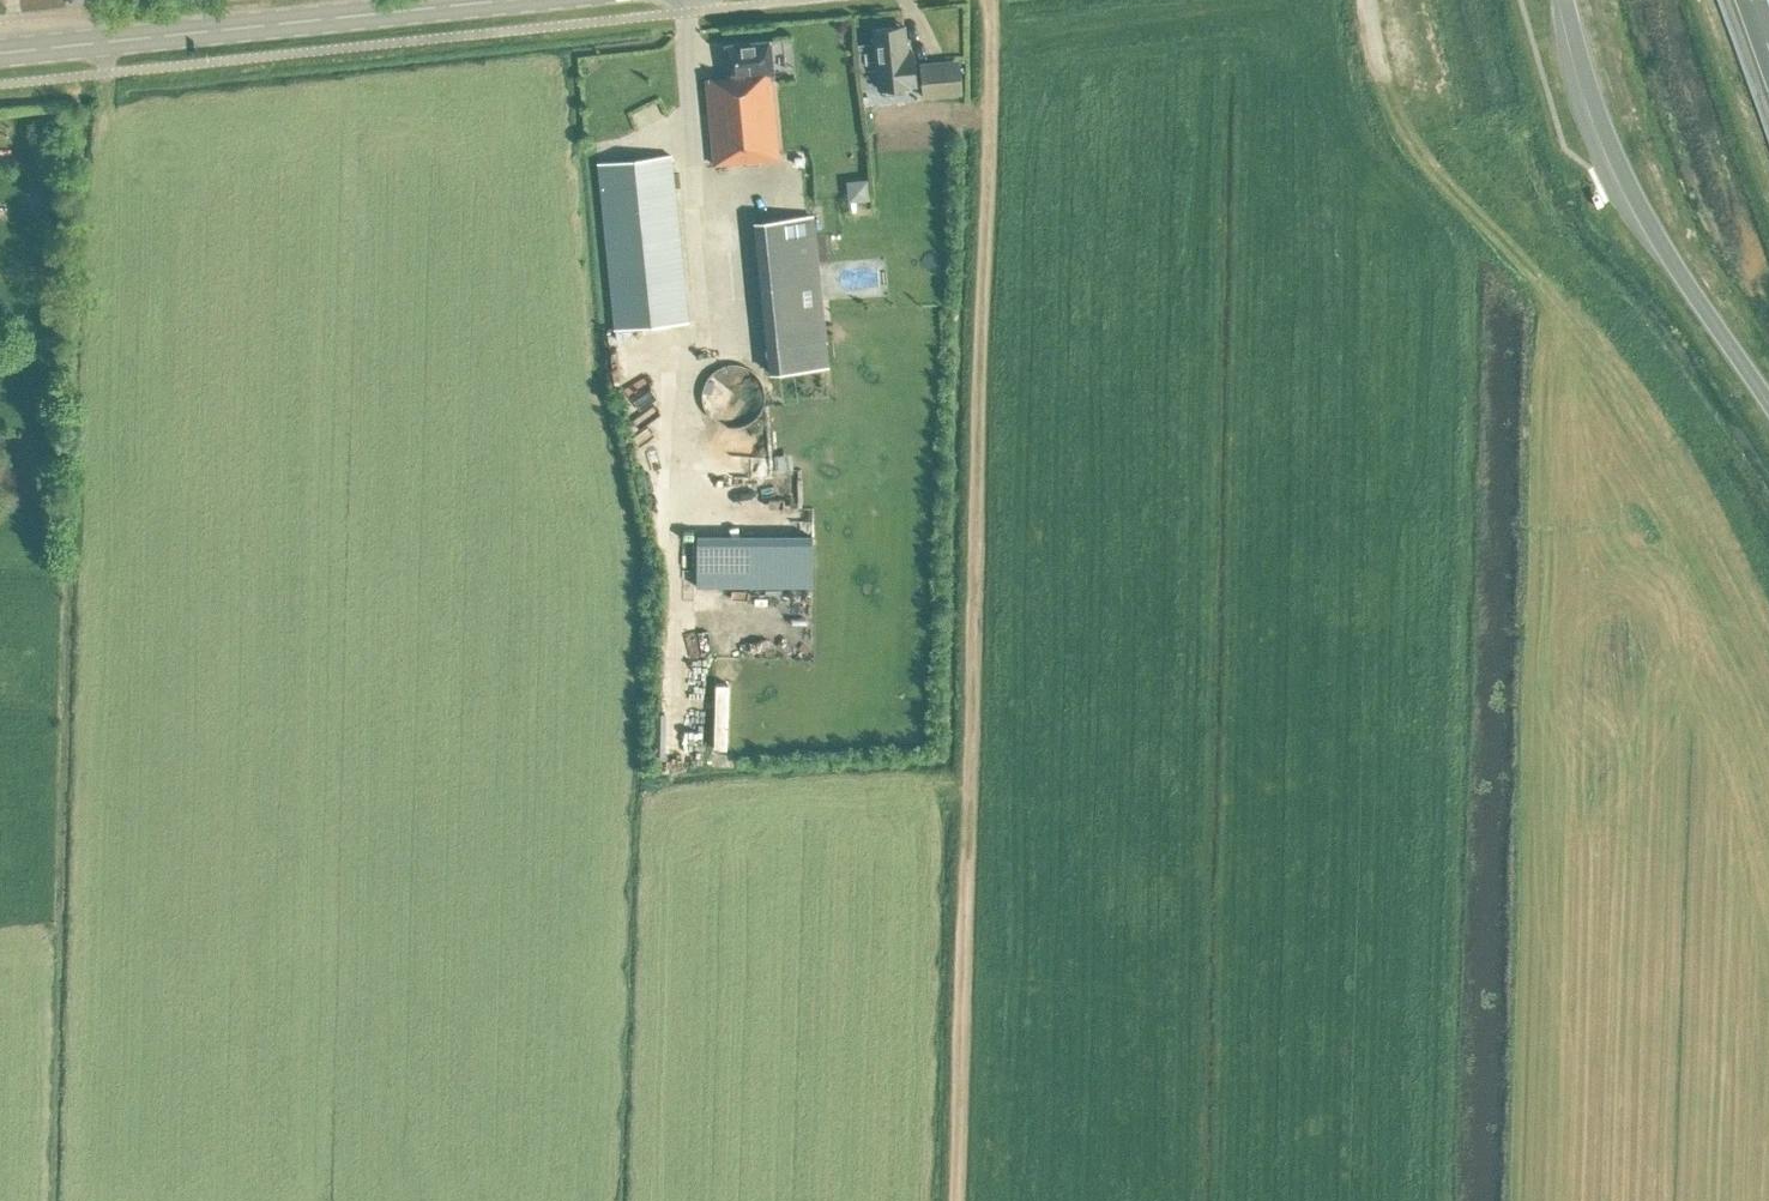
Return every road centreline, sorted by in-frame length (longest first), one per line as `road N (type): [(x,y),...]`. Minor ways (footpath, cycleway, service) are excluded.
road 1 (primary): [(0,53),(489,0)]
road 2 (trunk): [(1566,0),(1614,154),(1667,251),(1768,400)]

